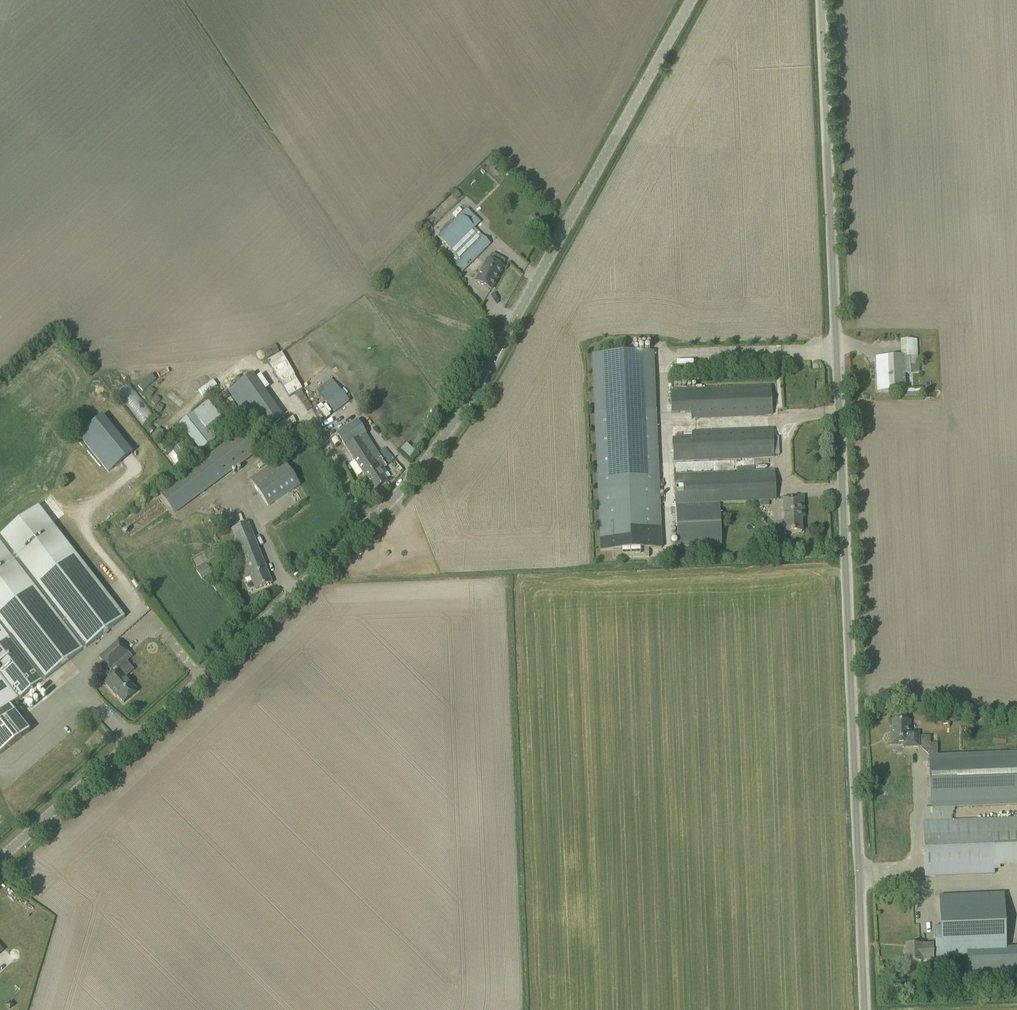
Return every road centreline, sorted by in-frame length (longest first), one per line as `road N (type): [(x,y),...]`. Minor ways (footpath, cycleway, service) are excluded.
road 1 (unclassified): [(0,865),(343,551),(443,442),(692,0)]
road 2 (unclassified): [(865,1009),(821,0)]

